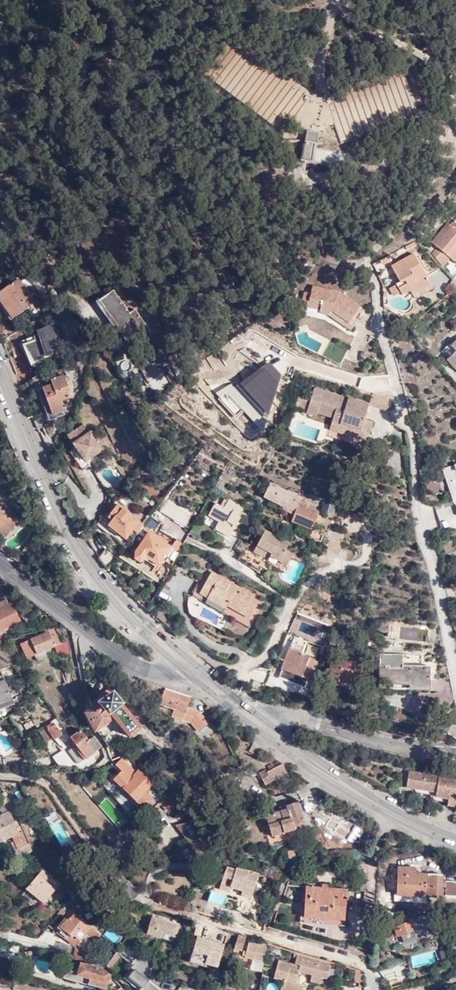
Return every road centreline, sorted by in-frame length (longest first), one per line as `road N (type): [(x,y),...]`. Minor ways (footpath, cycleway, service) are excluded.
road 1 (secondary): [(0,369),(96,574),(186,662)]
road 2 (track): [(368,263),(431,171),(455,115),(431,57),(340,0)]
road 3 (residential): [(159,907),(361,966),(375,989)]
road 4 (secondary): [(263,724),(381,808),(455,843)]
road 5 (tertiary): [(186,662),(171,673),(133,663),(0,564)]
road 6 (residential): [(455,753),(285,716),(263,724)]

